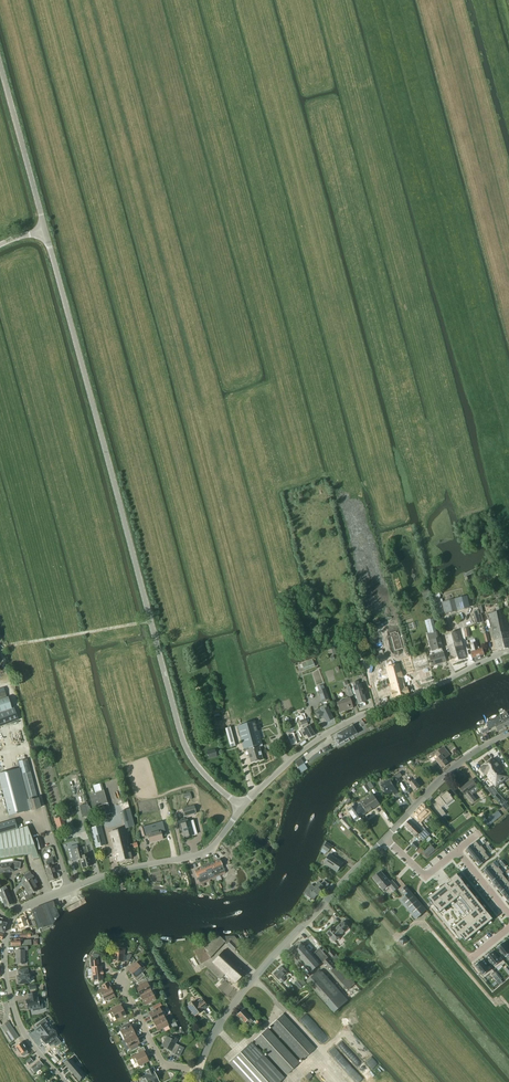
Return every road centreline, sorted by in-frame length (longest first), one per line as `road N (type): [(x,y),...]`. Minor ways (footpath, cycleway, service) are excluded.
road 1 (unclassified): [(242,807),(187,752),(45,229)]
road 2 (tertiary): [(66,1081),(30,1041),(13,1005),(4,952),(14,916),(110,874),(209,850),(242,807)]
road 3 (tertiary): [(242,807),(340,726),(508,652)]
road 4 (tertiary): [(199,1071),(230,1010),(384,839)]
road 5 (track): [(508,1006),(501,997),(495,1001),(420,918),(397,938),(347,879)]
road 6 (unclassified): [(45,229),(0,64)]
road 7 (tertiary): [(384,839),(443,777),(508,733)]
road 8 (track): [(0,645),(150,621)]
road 9 (unclassified): [(199,1071),(163,1065),(117,976)]

